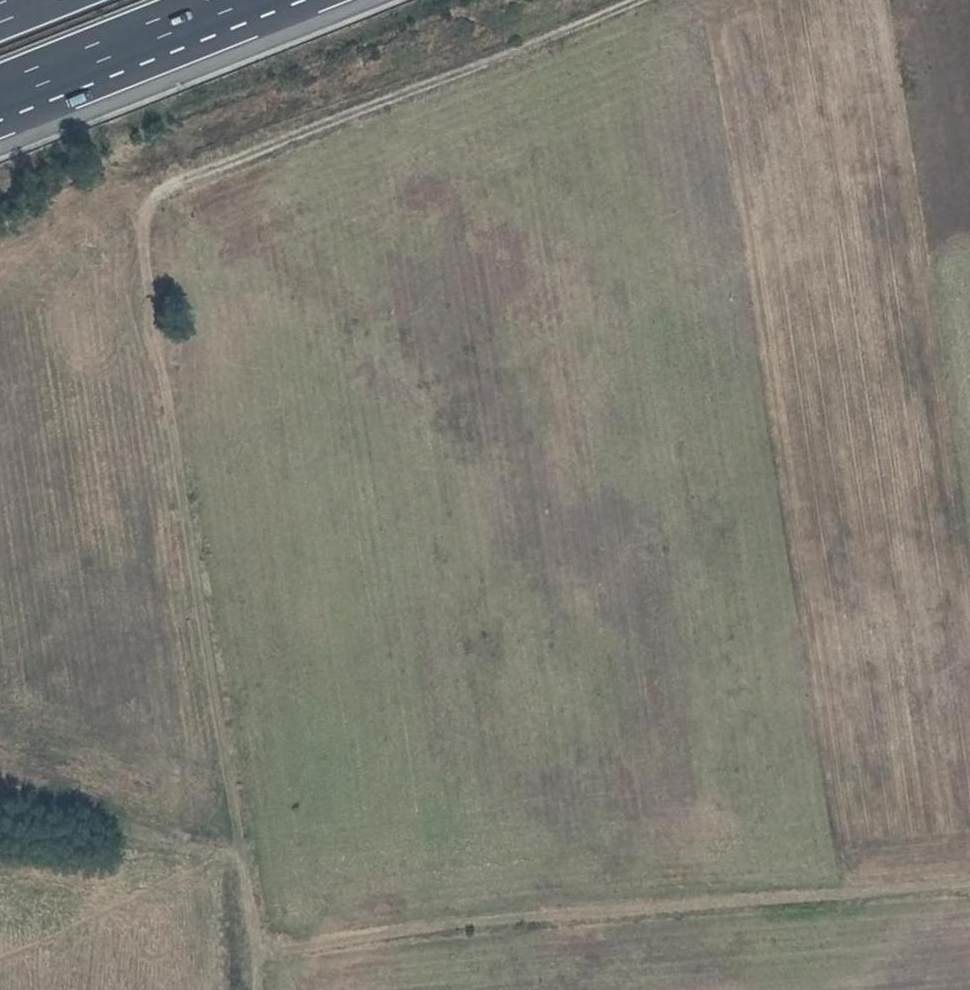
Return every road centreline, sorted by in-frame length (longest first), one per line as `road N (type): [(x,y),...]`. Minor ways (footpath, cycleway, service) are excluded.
road 1 (track): [(638,0),(157,192),(142,239),(195,591),(265,944),(969,879)]
road 2 (motorway): [(0,89),(223,0)]

